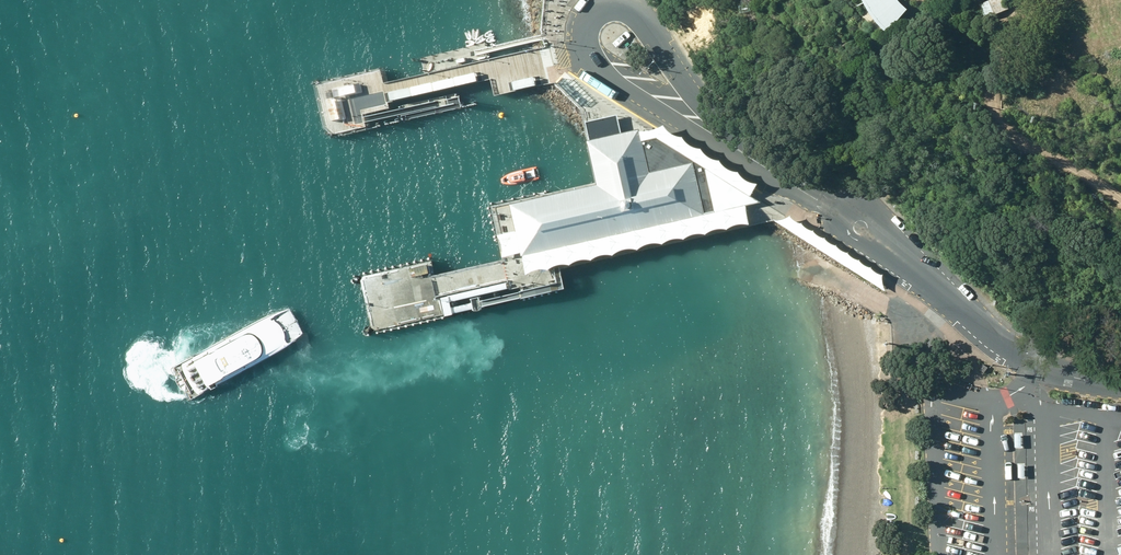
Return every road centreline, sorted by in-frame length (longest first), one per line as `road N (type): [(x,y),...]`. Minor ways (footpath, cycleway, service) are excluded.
road 1 (secondary): [(1120,375),(1036,363),(996,344),(891,253)]
road 2 (unclassified): [(589,17),(610,6),(635,15),(718,136)]
road 3 (unclassified): [(718,136),(599,65),(585,43),(589,17)]
road 4 (unclassified): [(847,220),(718,136)]

